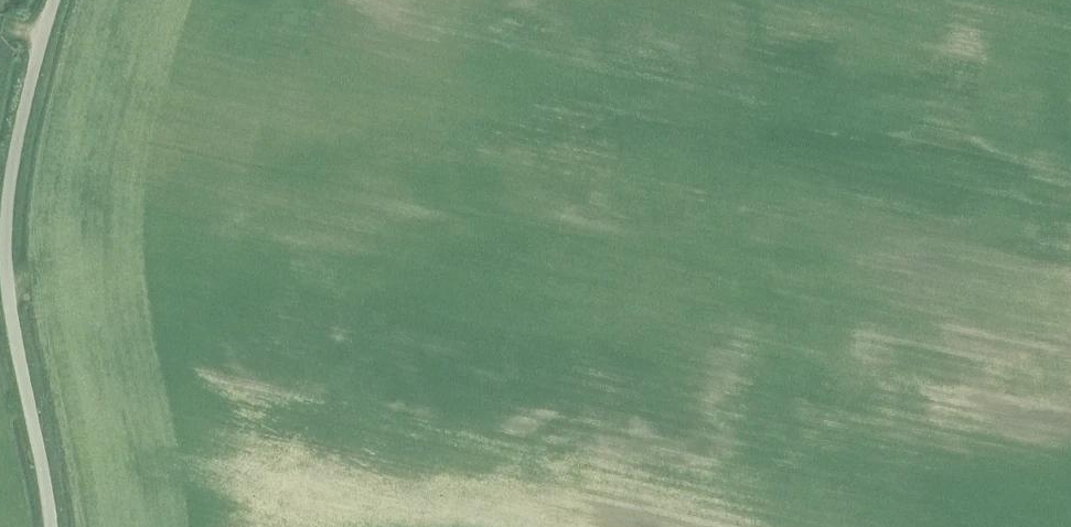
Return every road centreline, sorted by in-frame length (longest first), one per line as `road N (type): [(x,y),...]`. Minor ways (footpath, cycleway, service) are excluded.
road 1 (unclassified): [(47,526),(6,286),(9,184),(54,0)]

